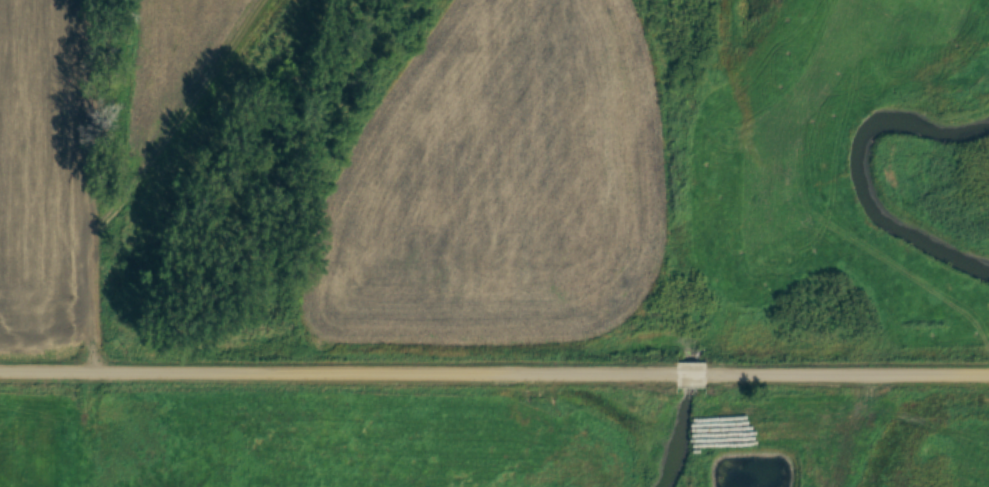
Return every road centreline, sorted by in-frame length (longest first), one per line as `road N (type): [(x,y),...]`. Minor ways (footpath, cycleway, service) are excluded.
road 1 (residential): [(678,377),(0,373)]
road 2 (track): [(95,374),(93,0)]
road 3 (residential): [(988,377),(705,377)]

